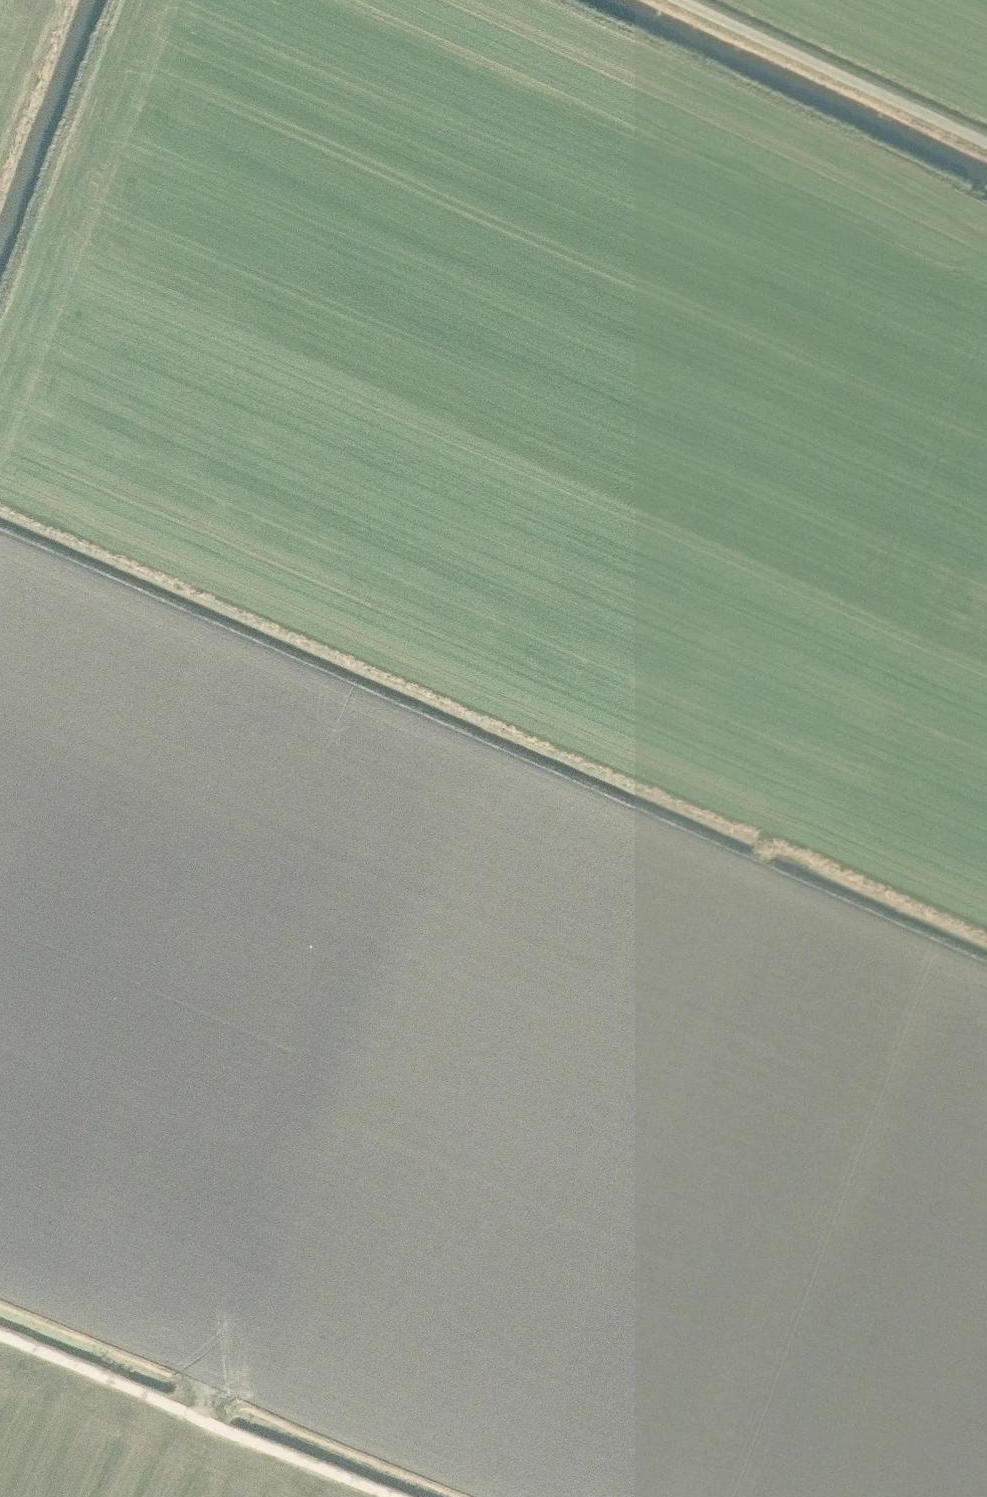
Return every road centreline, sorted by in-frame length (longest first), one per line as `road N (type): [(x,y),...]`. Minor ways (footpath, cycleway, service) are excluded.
road 1 (track): [(408,1496),(0,1330)]
road 2 (unclassified): [(986,144),(680,0)]

